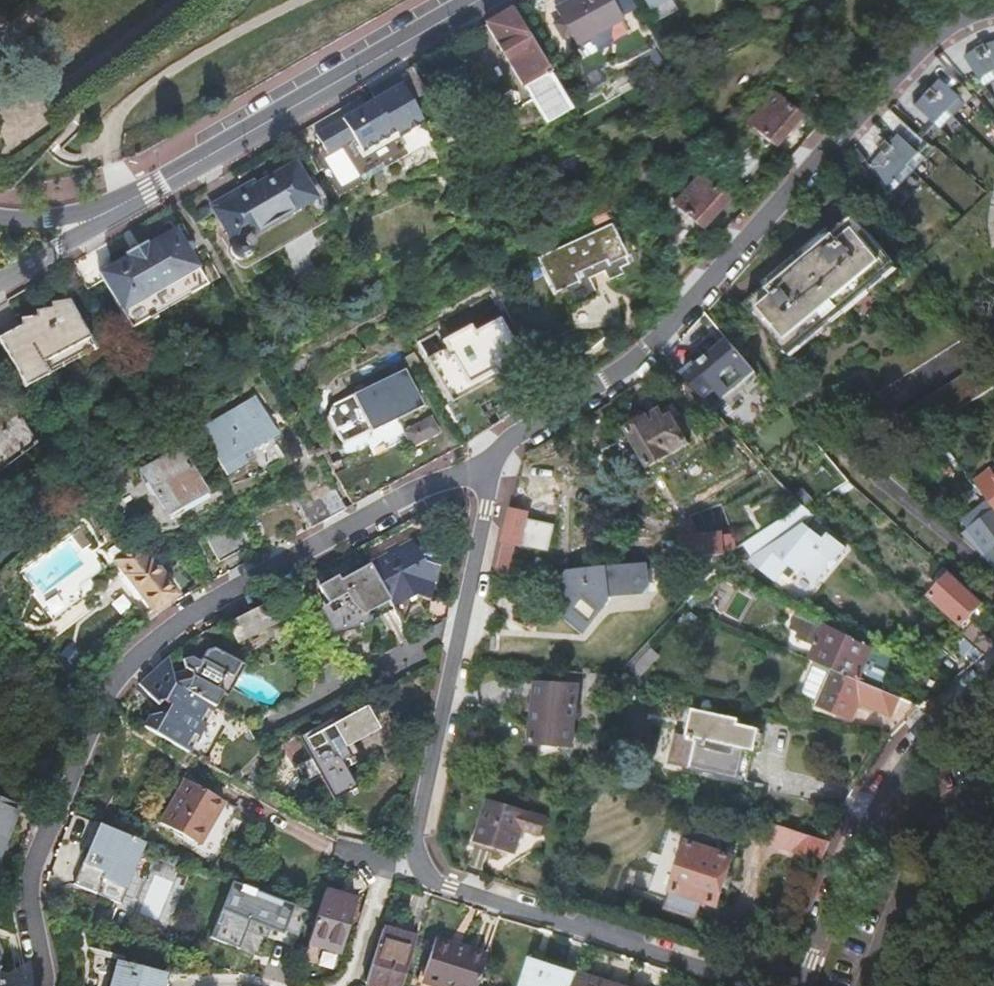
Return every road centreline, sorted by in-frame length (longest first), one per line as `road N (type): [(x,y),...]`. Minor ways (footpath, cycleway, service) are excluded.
road 1 (residential): [(766,985),(411,873),(501,448)]
road 2 (residential): [(40,985),(31,874),(126,666),(197,610),(395,502),(478,468),(501,448)]
road 3 (residential): [(501,448),(600,388),(687,311),(936,32),(993,8)]
road 4 (residential): [(113,211),(480,0)]
road 5 (residential): [(993,668),(921,728),(850,830),(793,985)]
road 6 (track): [(111,148),(117,115),(159,79),(302,0)]
road 7 (track): [(175,0),(59,90)]
road 8 (residential): [(0,274),(113,211)]

